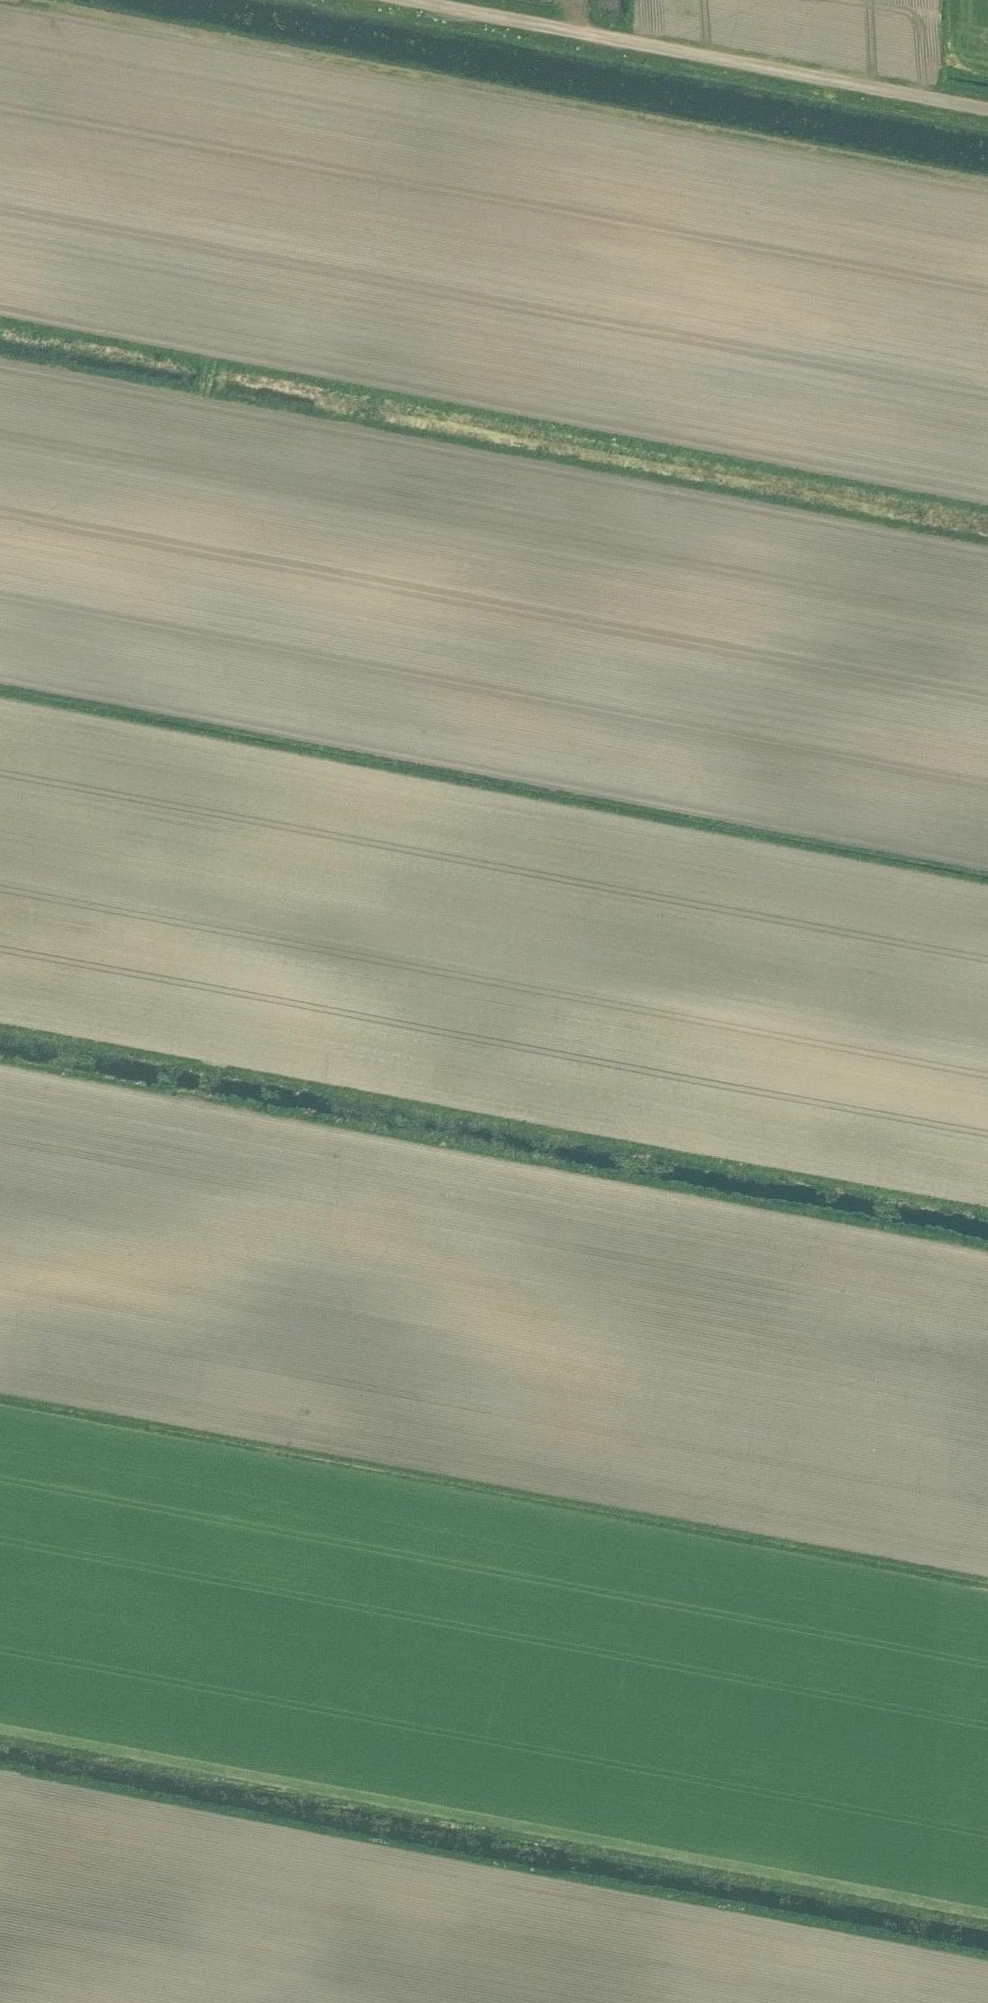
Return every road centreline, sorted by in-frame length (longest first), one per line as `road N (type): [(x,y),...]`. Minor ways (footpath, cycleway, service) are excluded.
road 1 (unclassified): [(987,110),(396,0)]

